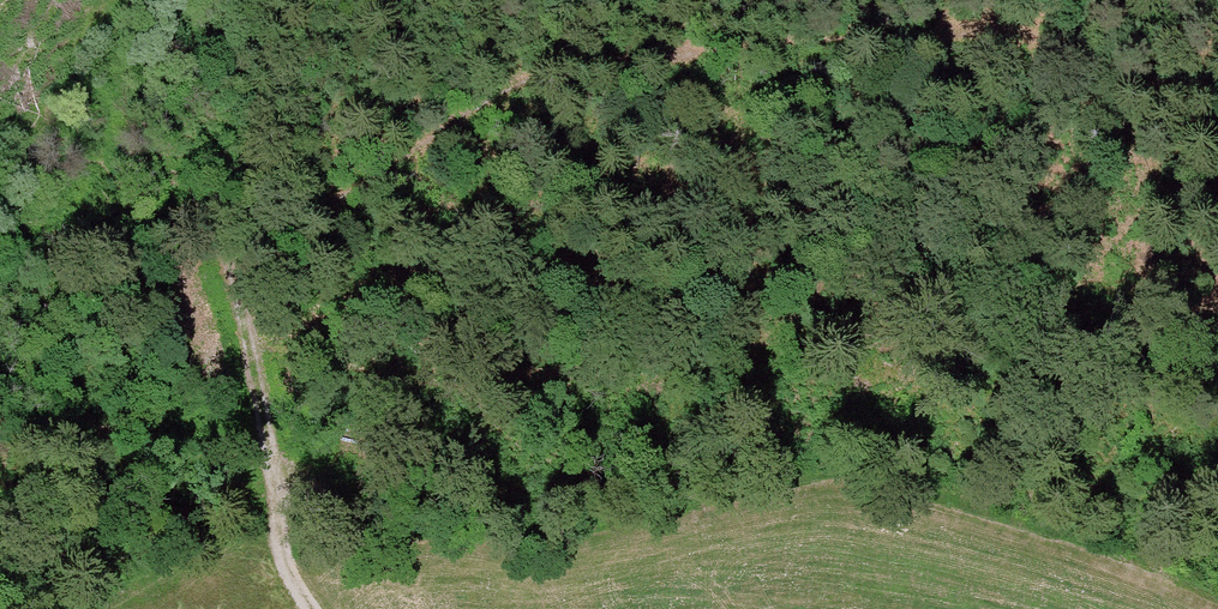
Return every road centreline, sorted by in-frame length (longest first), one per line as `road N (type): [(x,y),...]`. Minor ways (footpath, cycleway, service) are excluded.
road 1 (track): [(224,239),(507,84),(635,59),(1012,55),(1182,90),(1217,107)]
road 2 (track): [(241,333),(368,369),(486,383),(1030,320),(1217,320)]
road 3 (track): [(312,608),(279,538),(216,194)]

